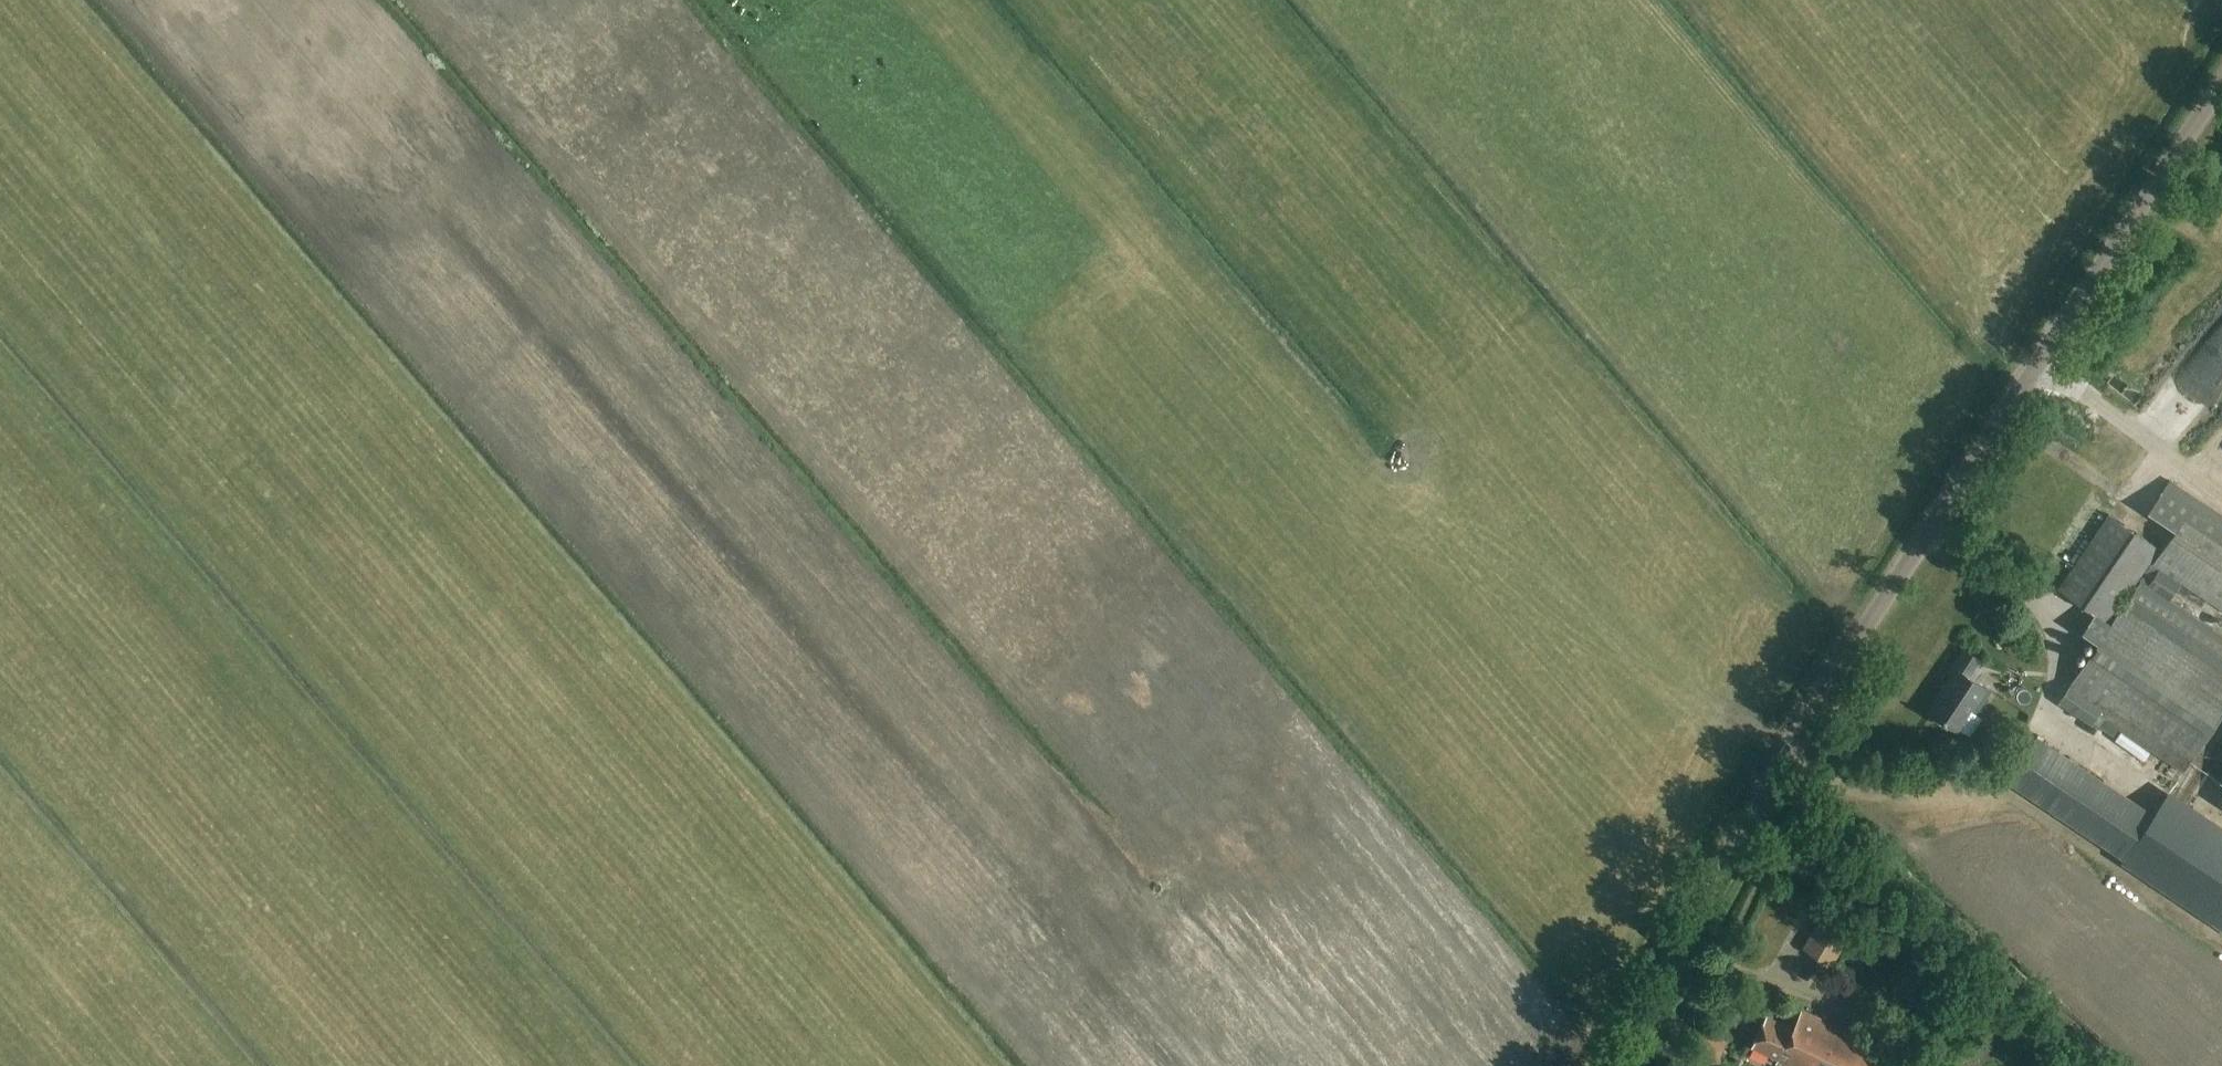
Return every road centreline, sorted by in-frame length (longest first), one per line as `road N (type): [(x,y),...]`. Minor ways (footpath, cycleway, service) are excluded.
road 1 (unclassified): [(1618,1065),(1799,733),(2221,80)]

